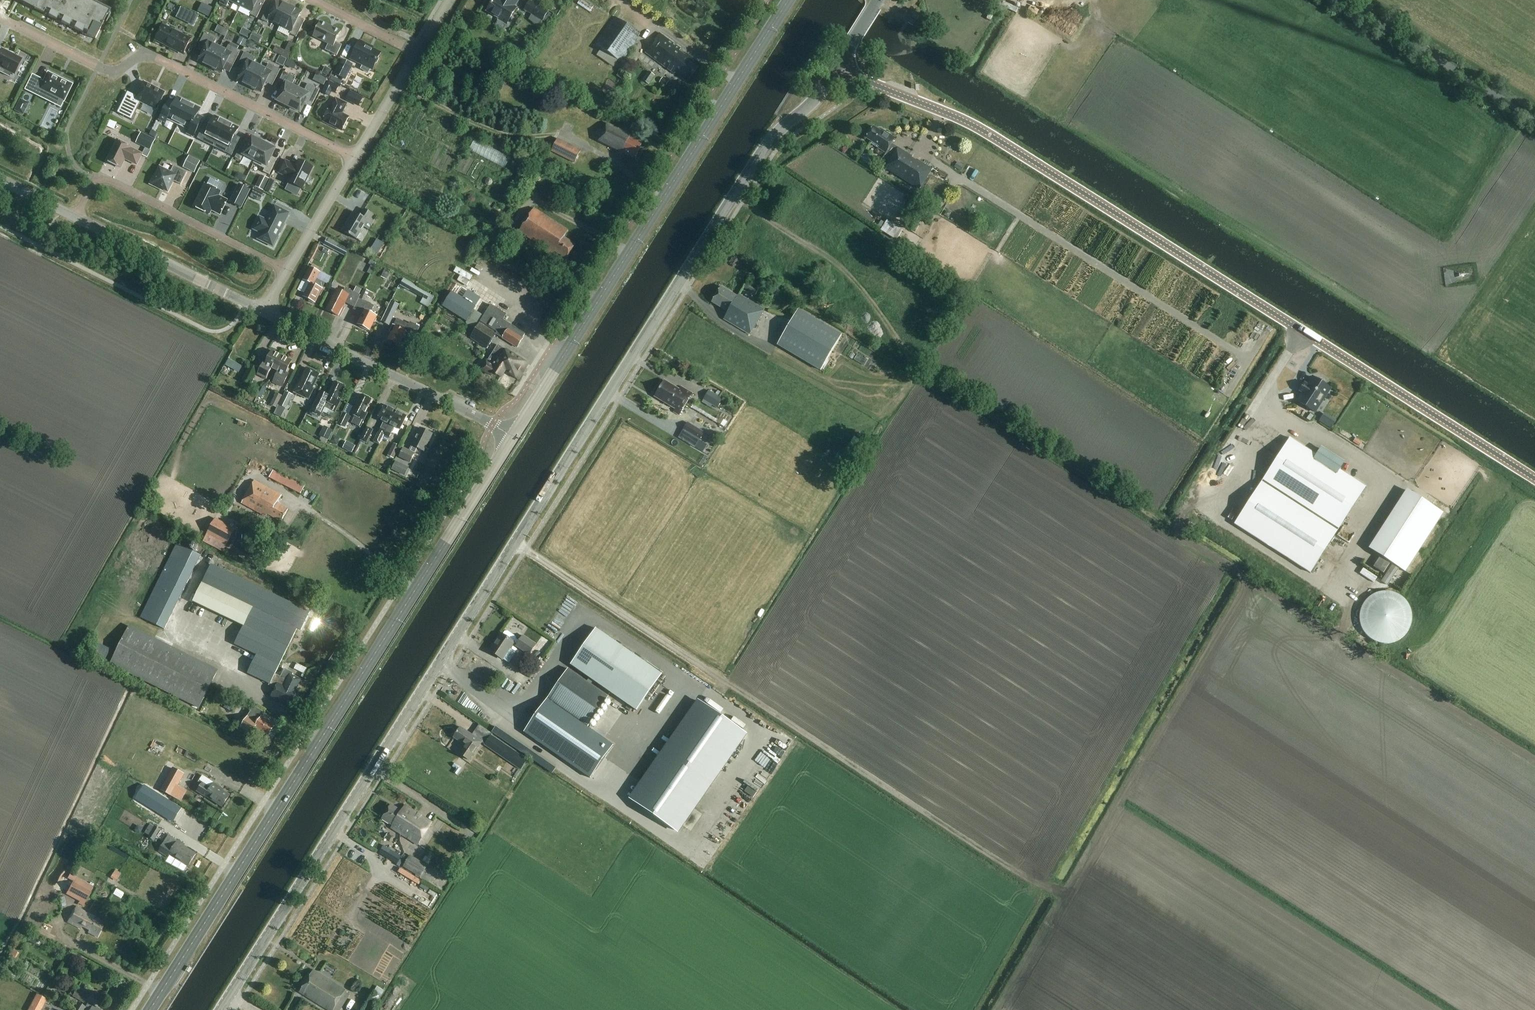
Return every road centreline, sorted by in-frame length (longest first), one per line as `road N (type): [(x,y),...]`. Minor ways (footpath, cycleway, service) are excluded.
road 1 (unclassified): [(220,1009),(760,154),(838,66)]
road 2 (tertiary): [(1534,480),(978,128),(838,66)]
road 3 (primary): [(150,1009),(513,436)]
road 4 (primary): [(513,436),(789,0)]
road 5 (residential): [(353,159),(147,53),(112,73),(0,17)]
road 6 (tertiary): [(513,436),(261,311)]
road 7 (residential): [(287,269),(105,179),(96,180),(74,216)]
road 8 (unclassified): [(1534,121),(1343,0)]
road 9 (tertiary): [(261,311),(74,216)]
road 10 (residential): [(287,269),(353,159)]
road 11 (residential): [(353,159),(416,53)]

